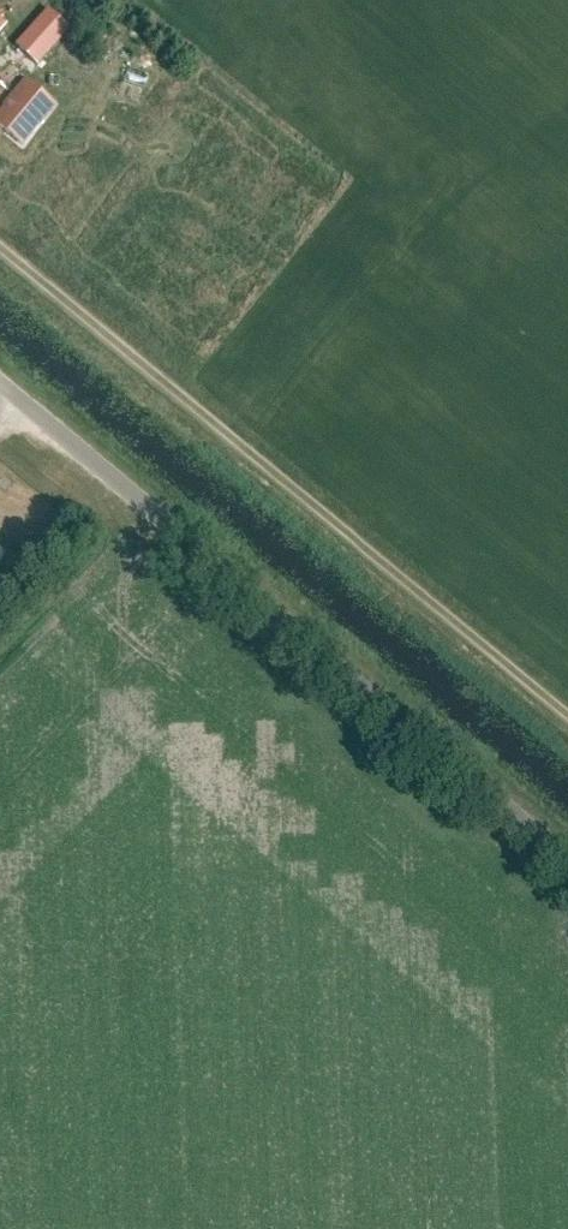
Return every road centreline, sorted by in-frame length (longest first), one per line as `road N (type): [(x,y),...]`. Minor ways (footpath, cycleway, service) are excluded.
road 1 (unclassified): [(567,860),(0,383)]
road 2 (track): [(567,719),(0,246)]

